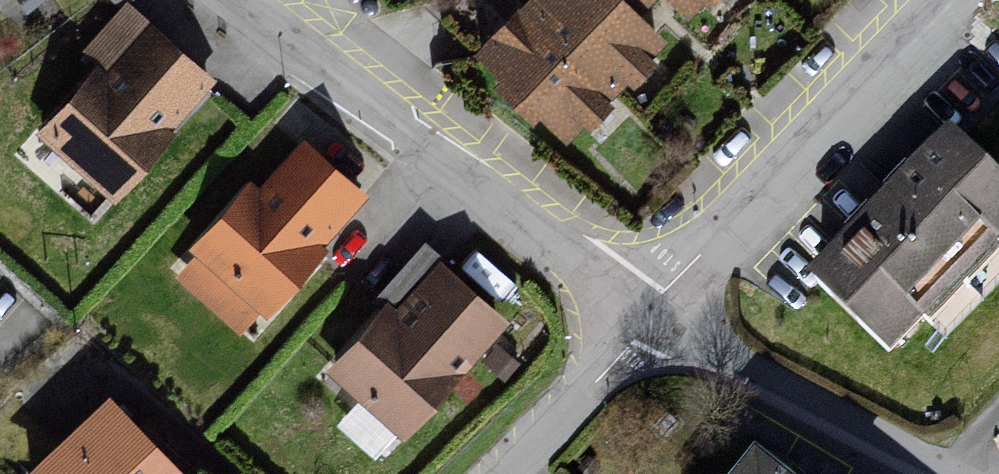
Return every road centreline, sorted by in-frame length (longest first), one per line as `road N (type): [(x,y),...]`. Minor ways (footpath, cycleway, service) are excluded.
road 1 (residential): [(658,320),(220,0)]
road 2 (residential): [(658,320),(959,0)]
road 3 (residential): [(944,473),(658,320)]
road 4 (residential): [(507,473),(658,320)]

